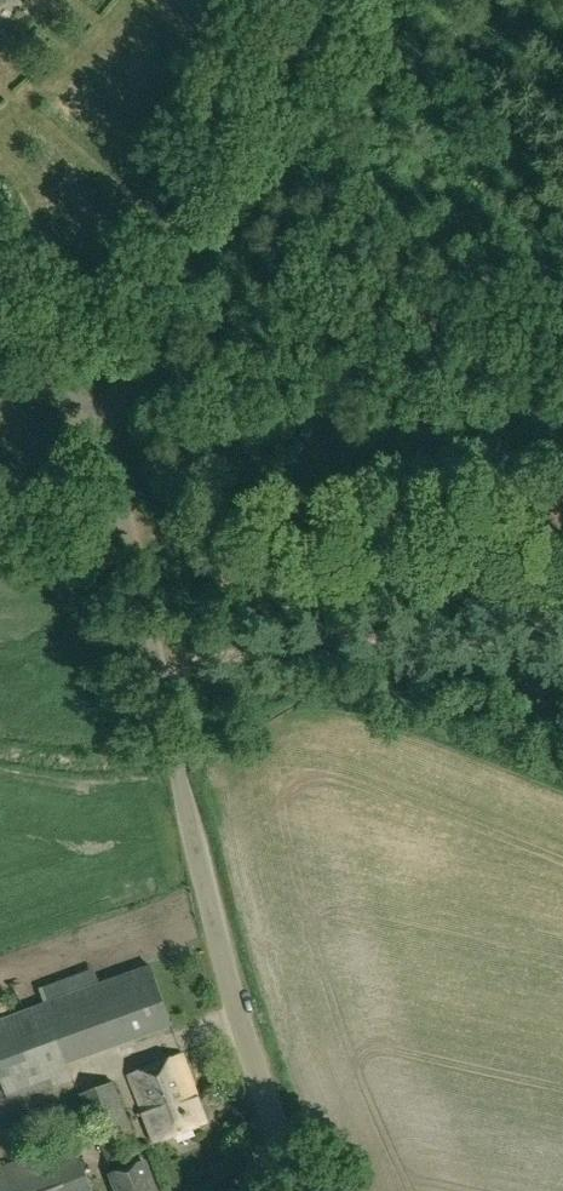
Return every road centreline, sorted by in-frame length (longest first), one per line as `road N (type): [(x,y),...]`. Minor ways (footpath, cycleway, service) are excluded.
road 1 (unclassified): [(317,1190),(250,1040),(223,954),(129,523),(88,435)]
road 2 (unclassified): [(88,435),(132,384),(163,265),(278,0)]
road 3 (unclassified): [(88,435),(0,243)]

